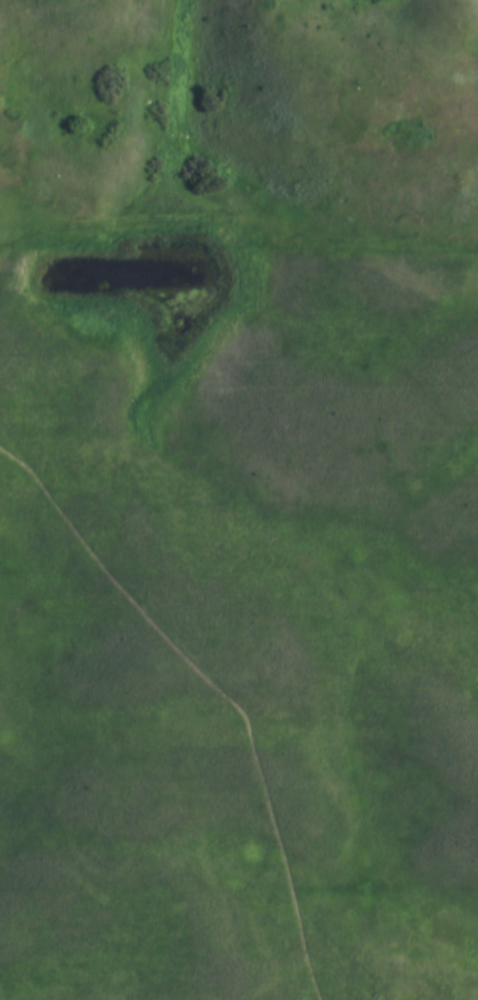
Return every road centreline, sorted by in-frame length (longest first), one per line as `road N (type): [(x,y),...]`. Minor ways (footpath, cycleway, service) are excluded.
road 1 (track): [(468,999),(466,817),(477,624)]

